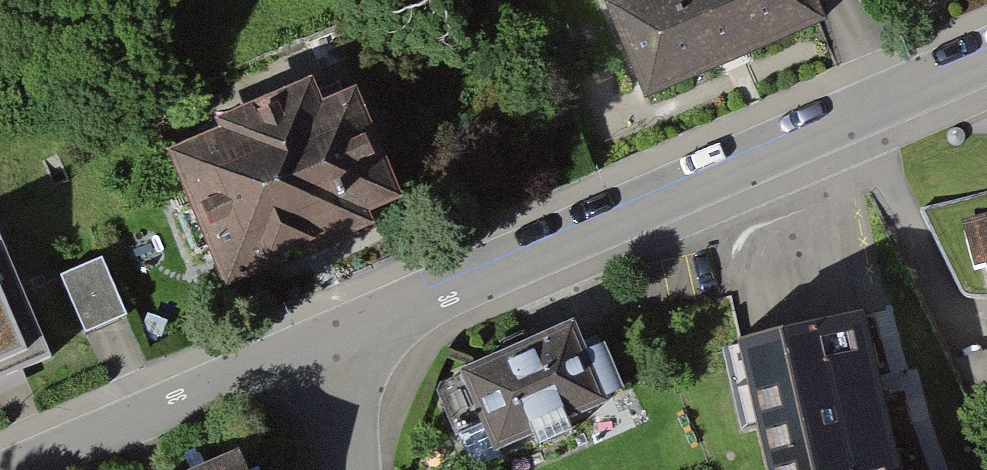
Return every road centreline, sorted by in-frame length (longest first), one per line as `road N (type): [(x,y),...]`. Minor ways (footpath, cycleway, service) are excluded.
road 1 (residential): [(986,68),(33,469)]

